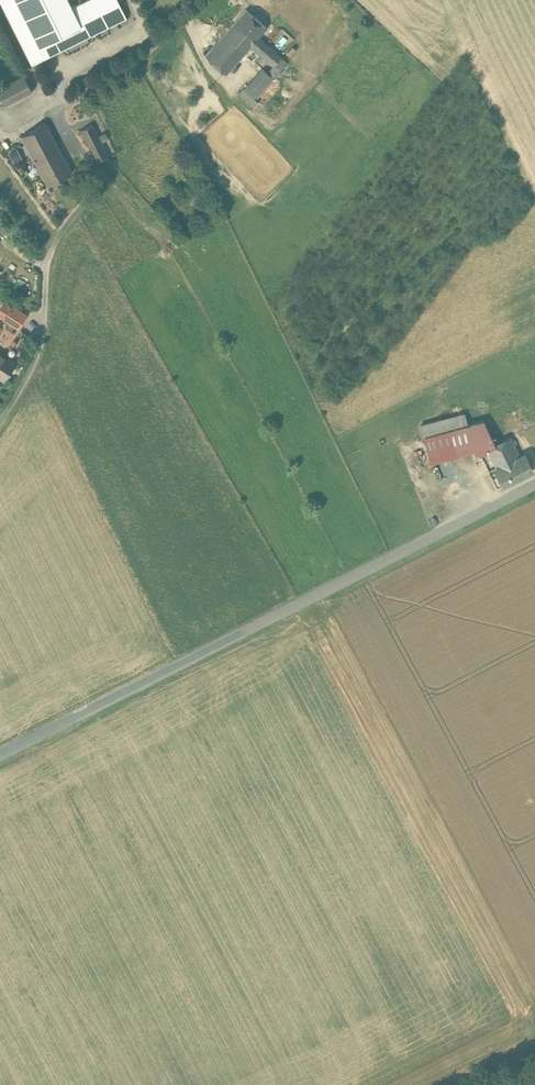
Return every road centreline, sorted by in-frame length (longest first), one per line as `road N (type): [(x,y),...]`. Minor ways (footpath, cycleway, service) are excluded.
road 1 (unclassified): [(0,756),(534,483)]

